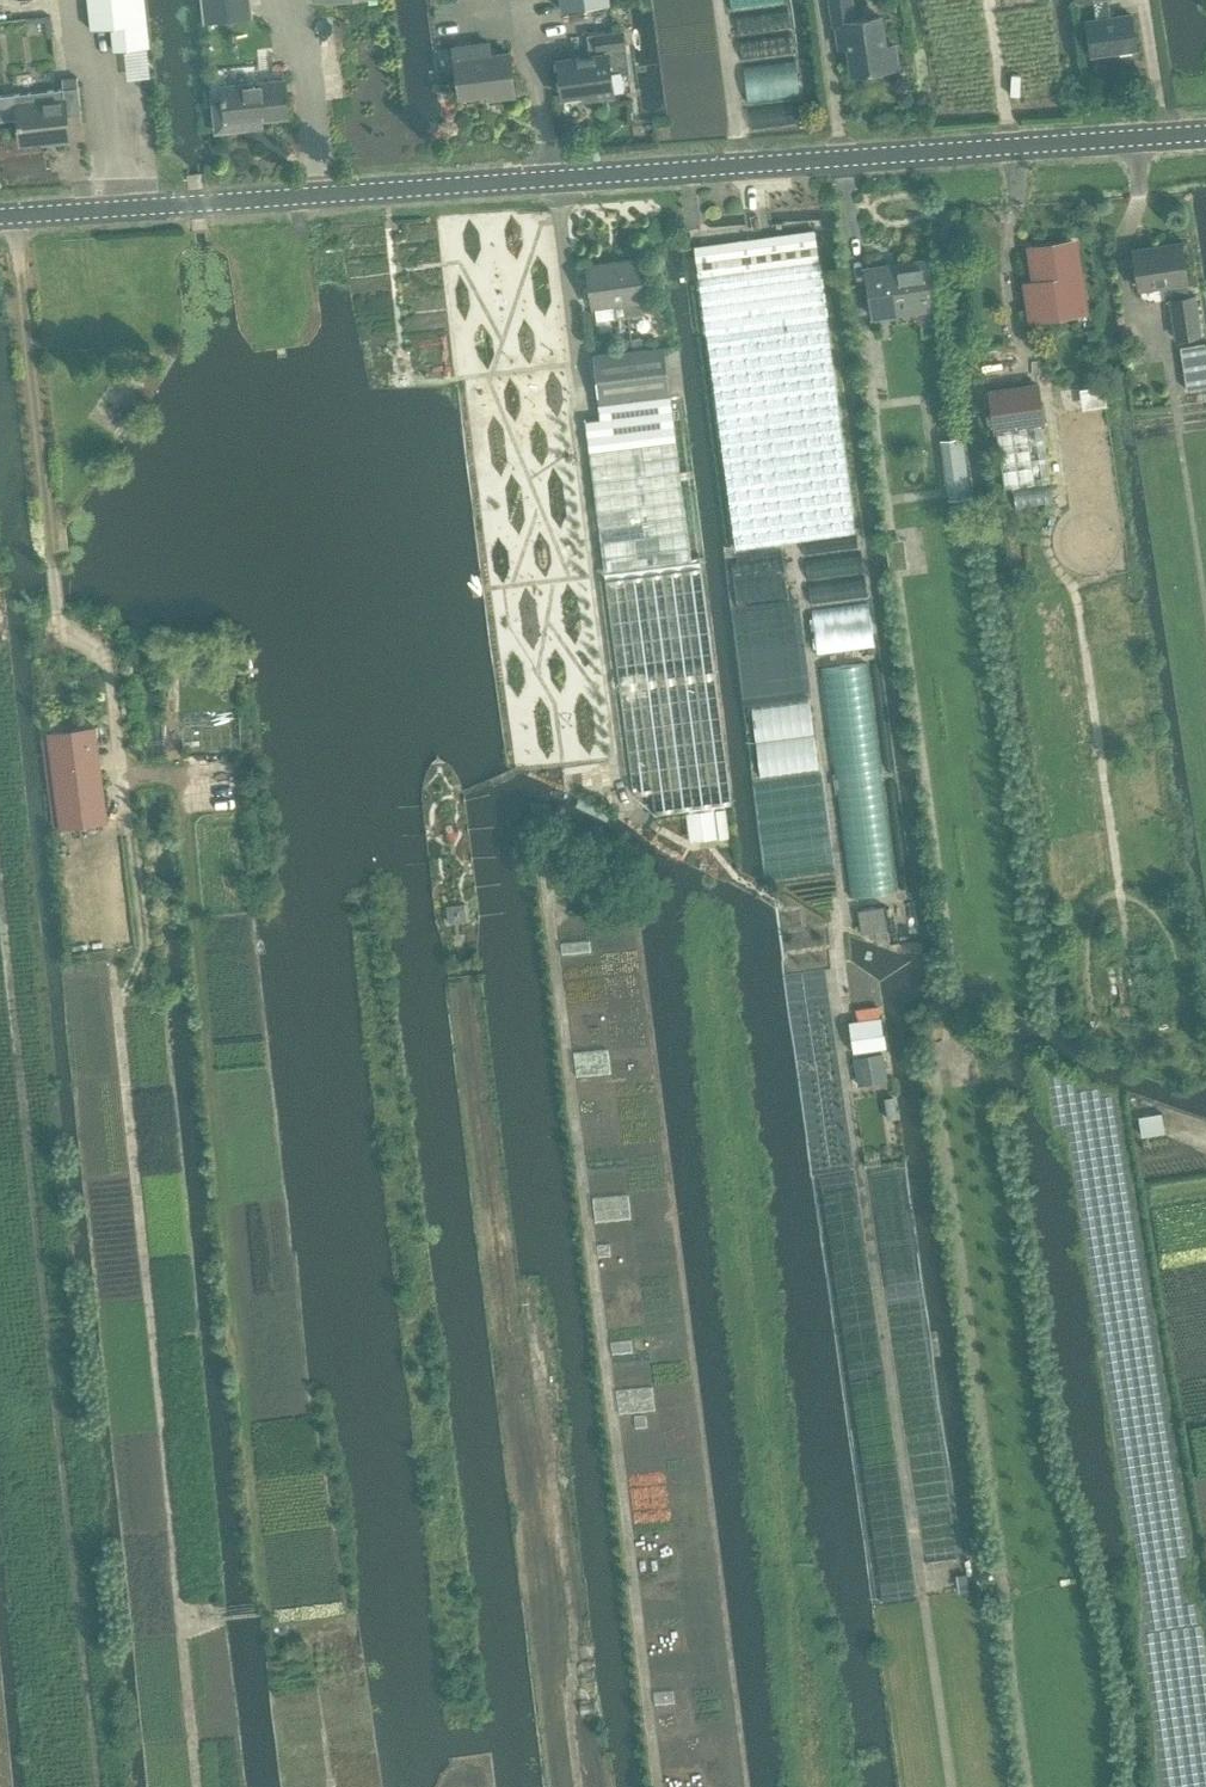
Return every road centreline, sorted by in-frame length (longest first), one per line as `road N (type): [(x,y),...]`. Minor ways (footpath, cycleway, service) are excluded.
road 1 (track): [(950,1786),(834,923),(632,822),(579,417)]
road 2 (unclassified): [(0,218),(1205,134)]
road 3 (track): [(199,1786),(131,1120),(123,1008),(150,945),(126,825)]
road 4 (track): [(655,1786),(545,915)]
road 5 (track): [(741,167),(719,0)]

